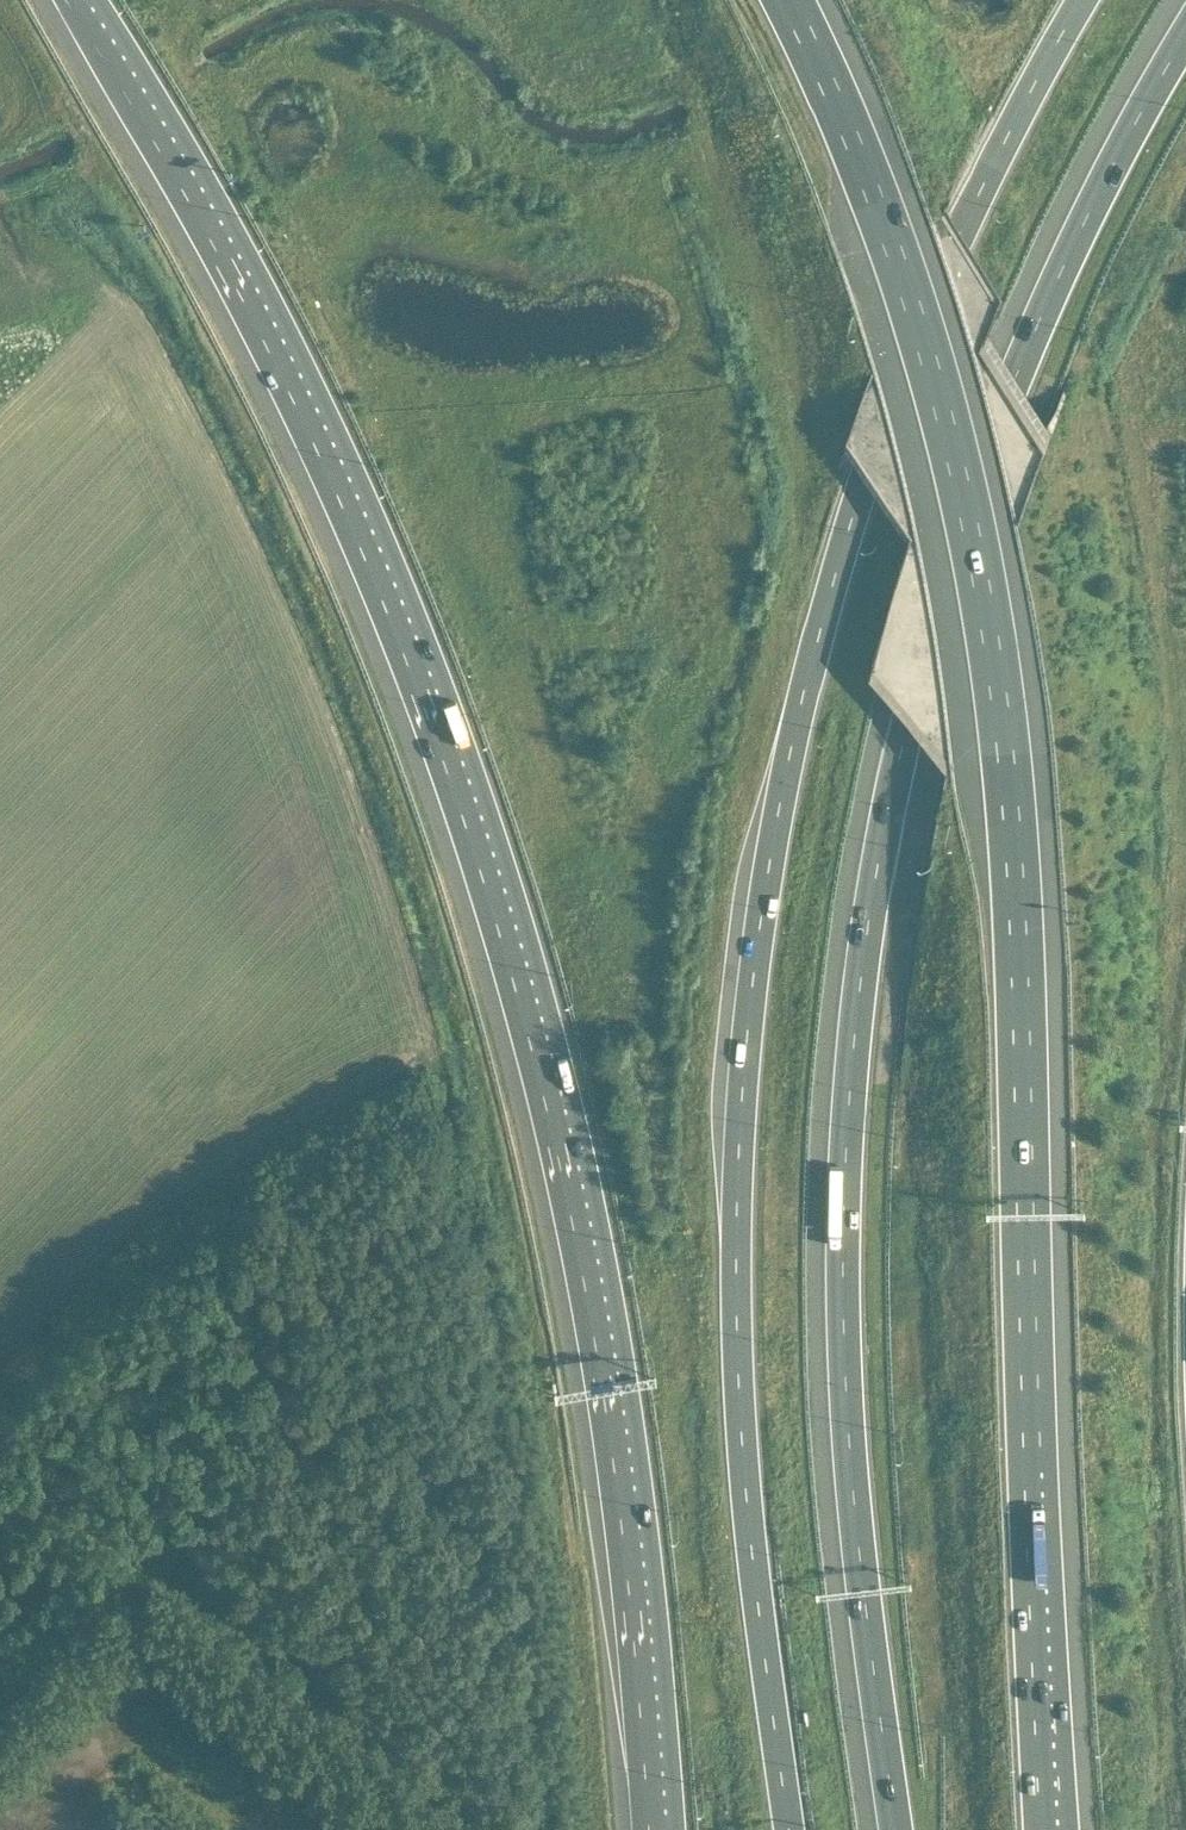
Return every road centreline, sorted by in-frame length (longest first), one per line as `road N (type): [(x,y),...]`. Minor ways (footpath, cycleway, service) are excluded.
road 1 (motorway): [(76,0),(275,361),(359,537),(463,810),(588,1253),(621,1458),(648,1829)]
road 2 (trunk): [(1083,0),(916,331),(863,482),(789,749),(767,870),(740,1116),(736,1307),(742,1455),(790,1829)]
road 3 (motorway): [(1051,1829),(1018,862),(989,612),(943,404),(900,264),(789,0)]
road 4 (motorway): [(1185,37),(1145,107),(957,510),(868,884),(845,1118),(848,1443),(894,1829)]
road 5 (track): [(0,1687),(221,1465),(261,1398),(264,1363)]

